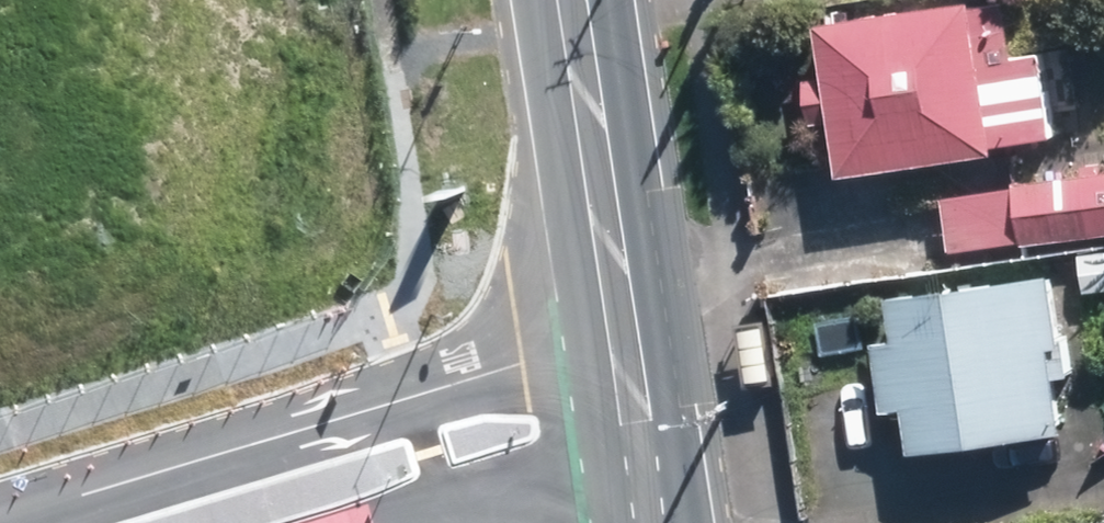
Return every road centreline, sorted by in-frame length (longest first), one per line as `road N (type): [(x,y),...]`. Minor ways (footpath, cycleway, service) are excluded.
road 1 (residential): [(0,520),(514,362),(624,340)]
road 2 (primary): [(574,0),(624,340)]
road 3 (residential): [(643,483),(501,501),(412,522)]
road 4 (primary): [(624,340),(643,483)]

